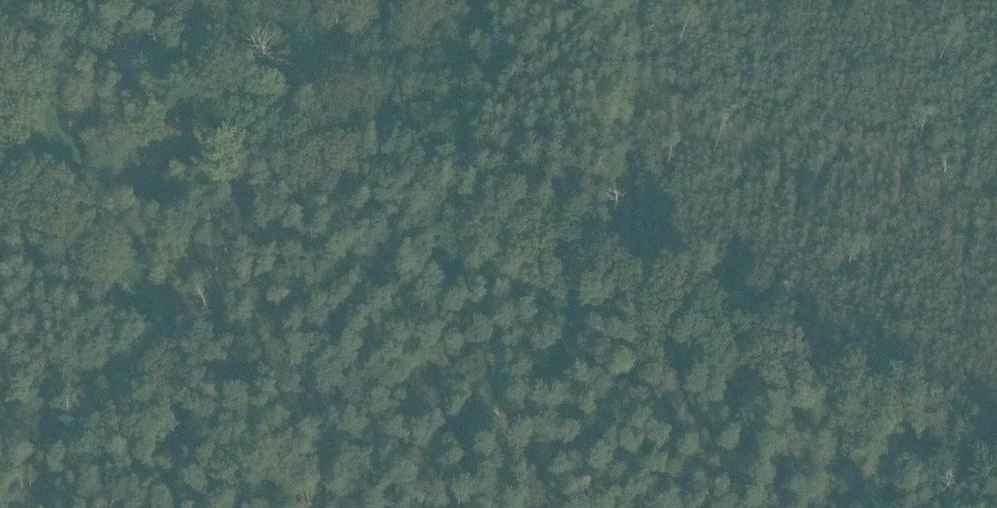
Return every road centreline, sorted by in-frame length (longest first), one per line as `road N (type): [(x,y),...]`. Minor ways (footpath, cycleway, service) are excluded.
road 1 (track): [(996,470),(22,0)]
road 2 (track): [(319,507),(217,347),(162,317),(34,89)]
road 3 (track): [(393,507),(539,379),(633,375),(821,459)]

